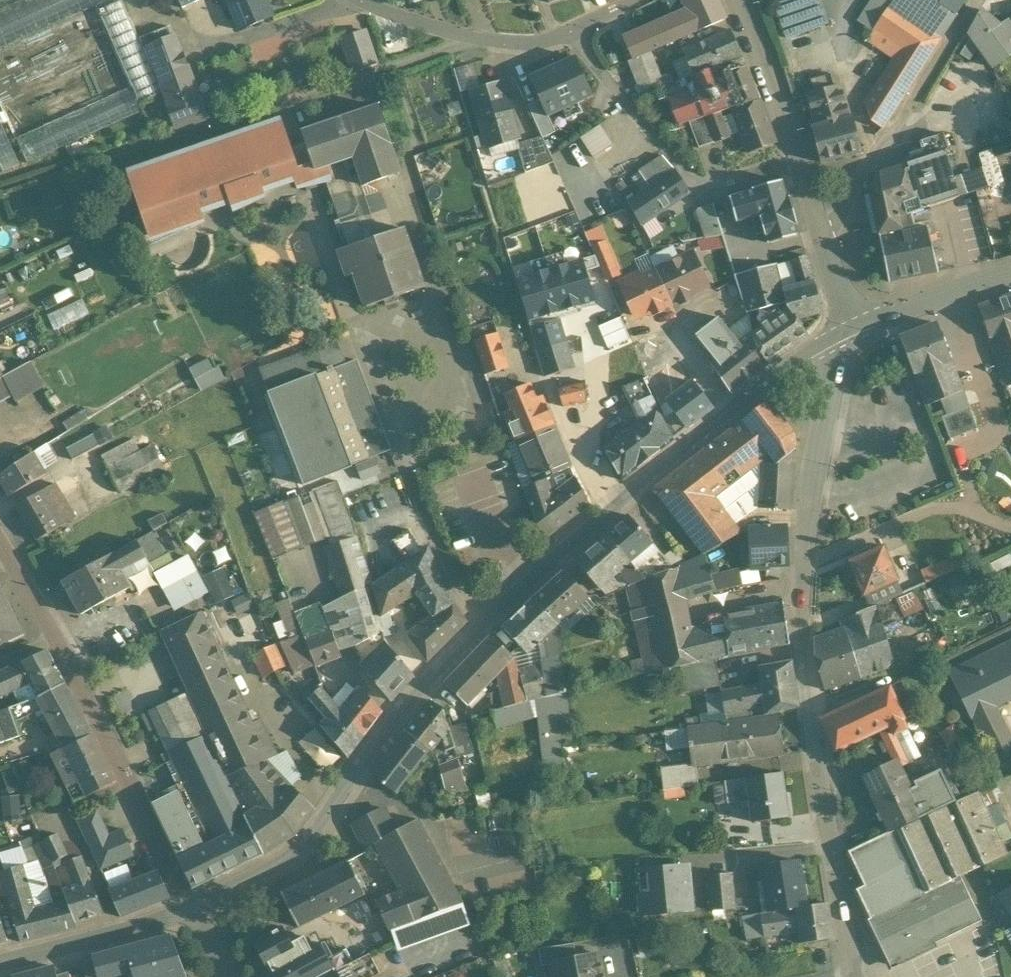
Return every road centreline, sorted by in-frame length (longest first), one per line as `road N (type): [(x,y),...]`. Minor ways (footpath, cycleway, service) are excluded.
road 1 (residential): [(846,331),(730,411),(502,605),(421,688),(289,856),(190,905)]
road 2 (residential): [(858,976),(800,627),(811,492),(846,331)]
road 3 (residential): [(190,905),(0,544)]
road 4 (residential): [(363,0),(460,34),(527,46),(638,0)]
road 5 (residential): [(820,230),(833,225),(978,0)]
road 6 (secondary): [(820,230),(739,0)]
road 7 (residential): [(190,905),(0,962)]
road 8 (secondary): [(1010,274),(846,331)]

